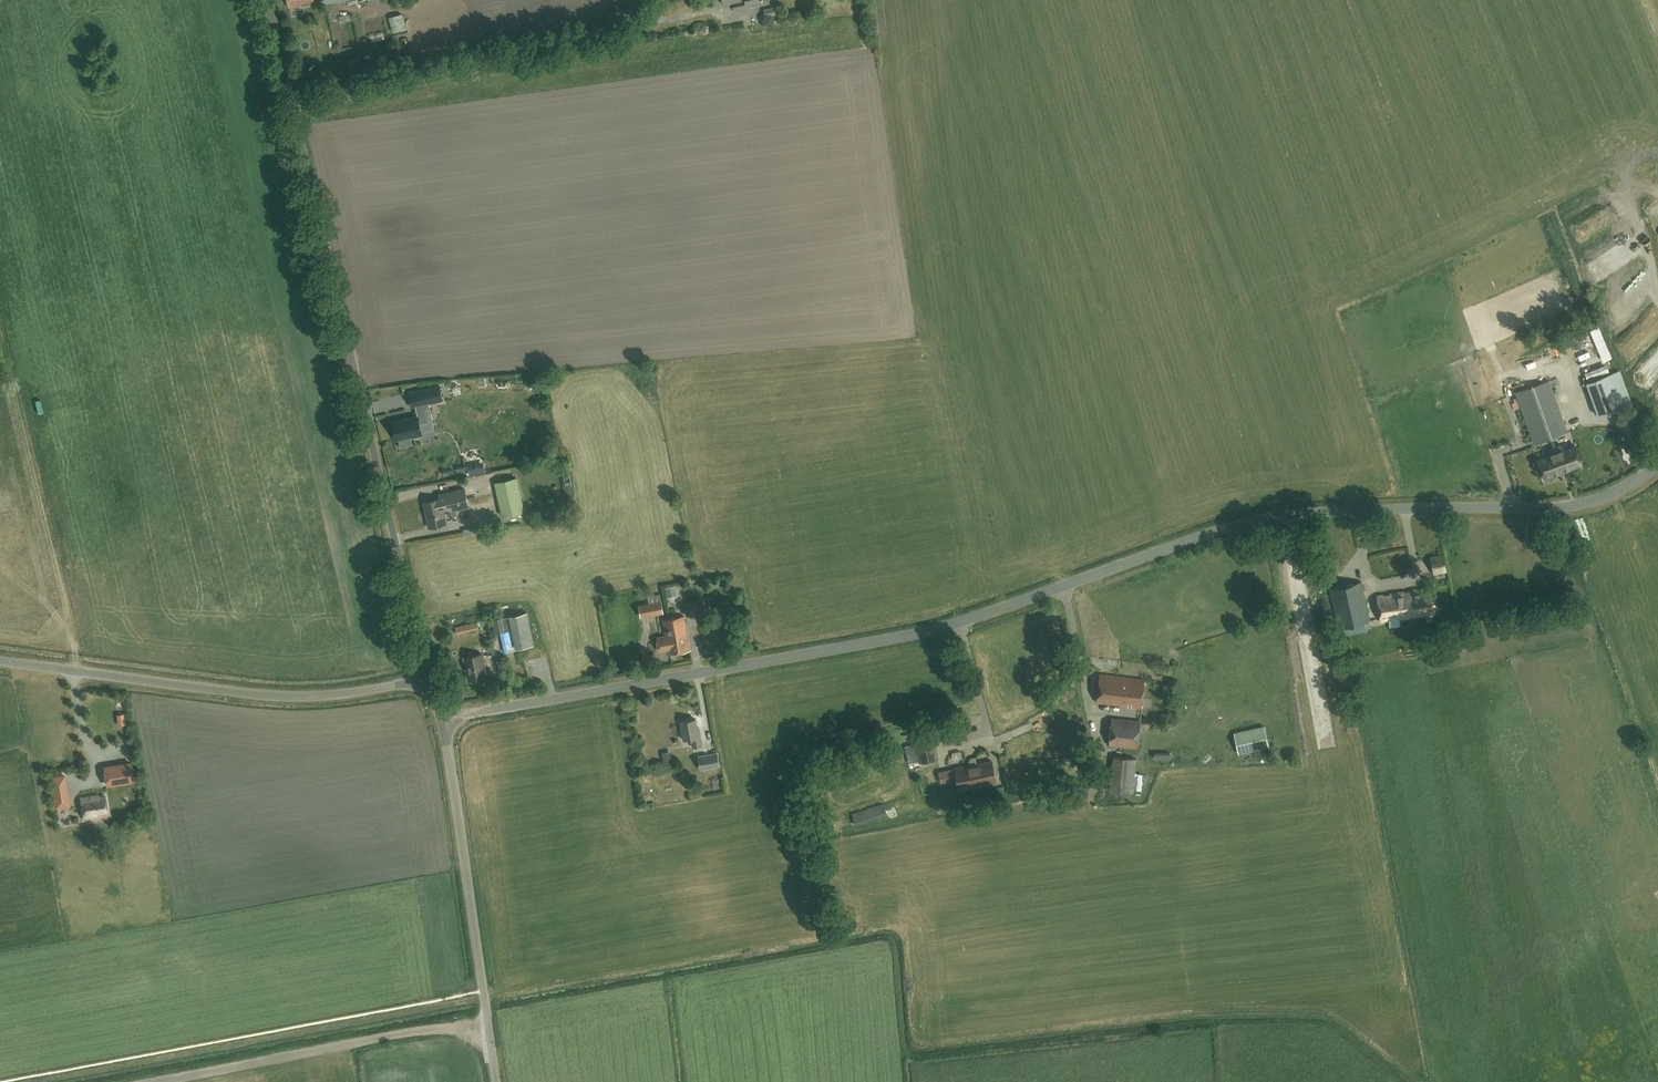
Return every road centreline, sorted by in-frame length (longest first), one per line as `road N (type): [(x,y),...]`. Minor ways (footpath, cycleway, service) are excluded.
road 1 (unclassified): [(441,719),(908,638),(1244,522),(1326,511),(1552,508),(1617,491),(1657,462)]
road 2 (unclassified): [(429,676),(293,106)]
road 3 (unclassified): [(0,661),(291,696),(429,676)]
road 4 (unclassified): [(293,106),(596,34),(643,0)]
road 5 (unclassified): [(496,1081),(441,719)]

